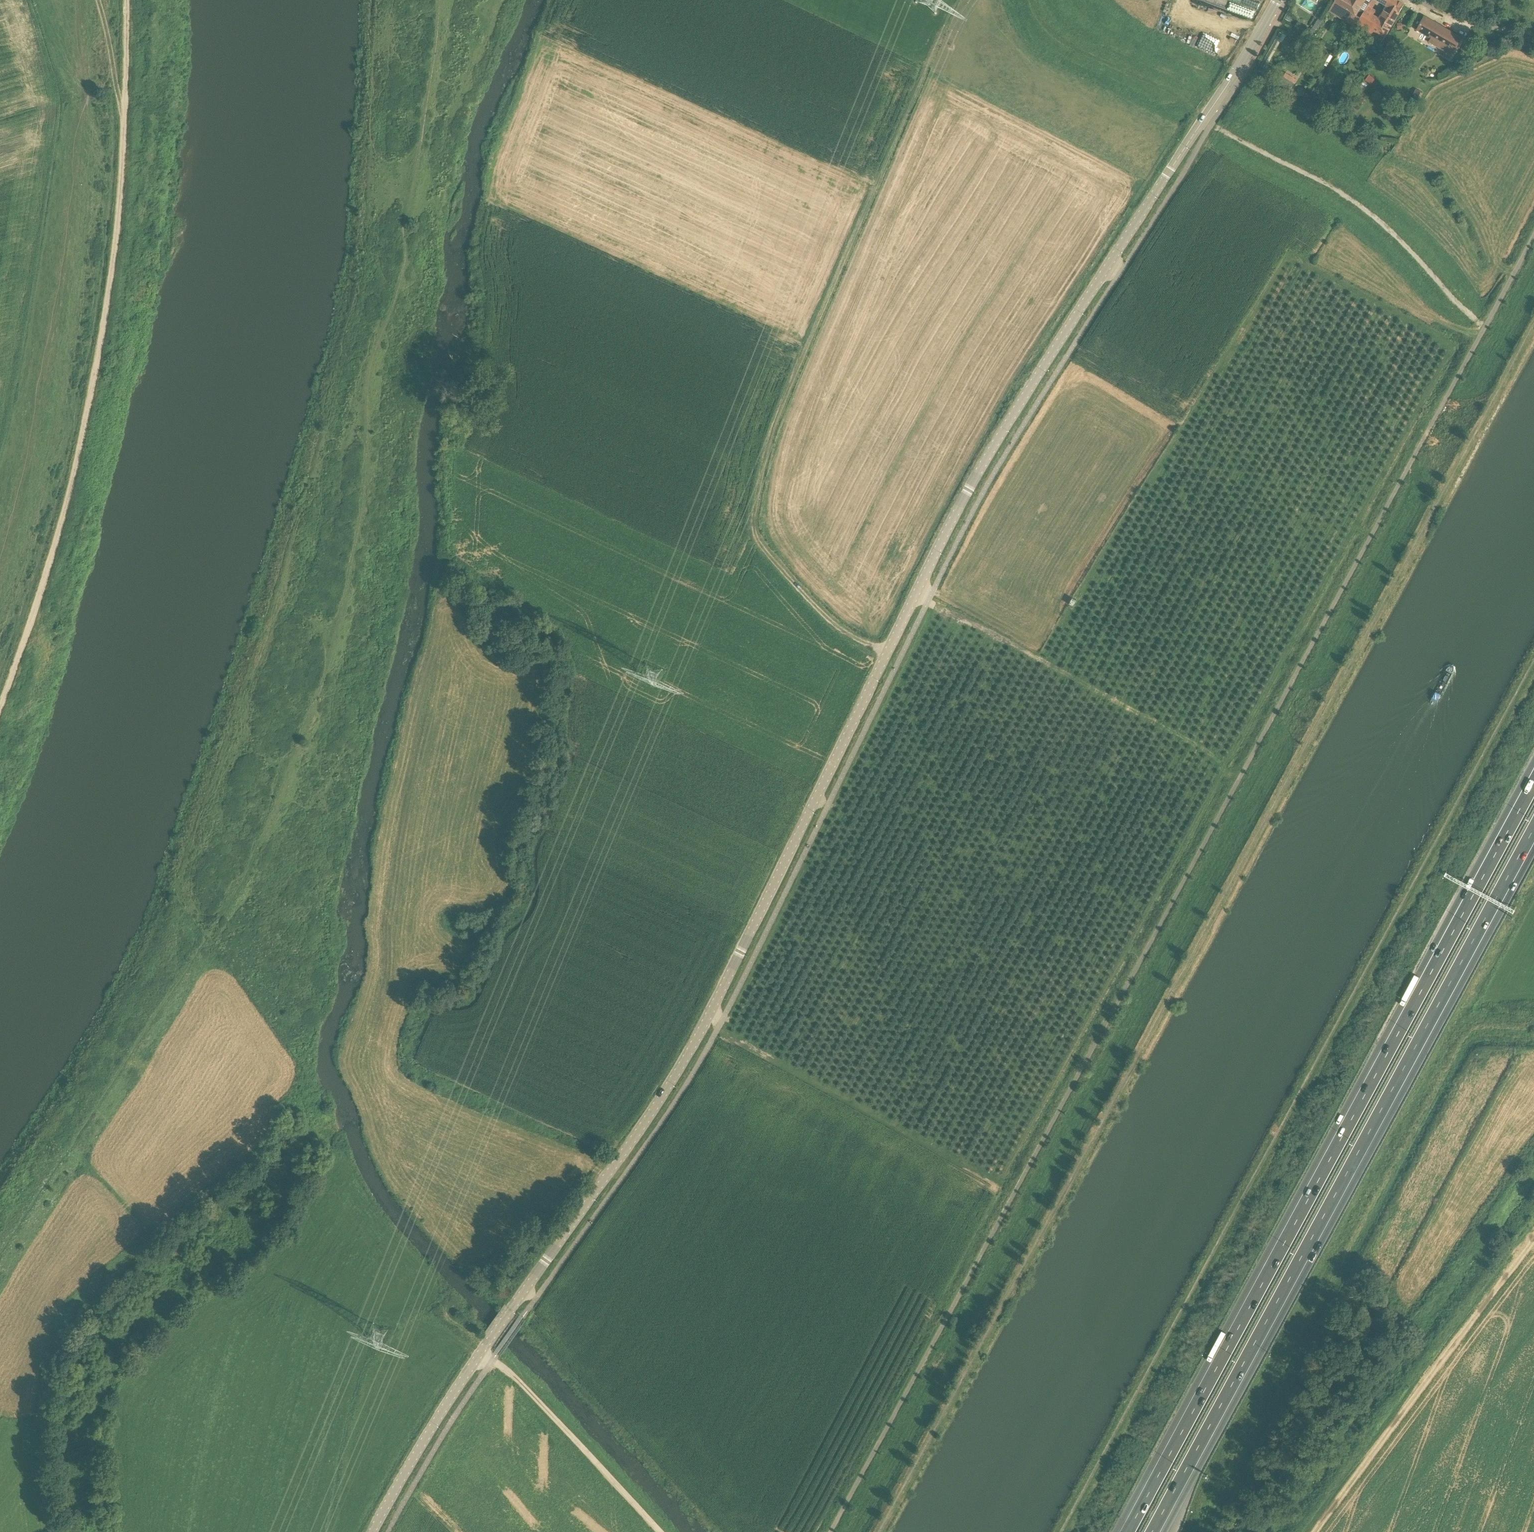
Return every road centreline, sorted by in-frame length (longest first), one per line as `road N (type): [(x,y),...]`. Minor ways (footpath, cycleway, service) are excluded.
road 1 (tertiary): [(374,1531),(475,1360),(677,1073),(994,448),(1277,0)]
road 2 (unclassified): [(832,1531),(1533,238)]
road 3 (motorway): [(1533,777),(1124,1531)]
road 4 (motorway): [(1156,1531),(1533,837)]
road 5 (track): [(127,0),(124,188),(99,358),(65,513),(0,713)]
road 6 (track): [(888,653),(808,600),(754,531),(753,517),(775,420),(945,32)]
road 7 (track): [(662,1531),(495,1358)]
road 8 (unclassified): [(1533,43),(1413,0)]

